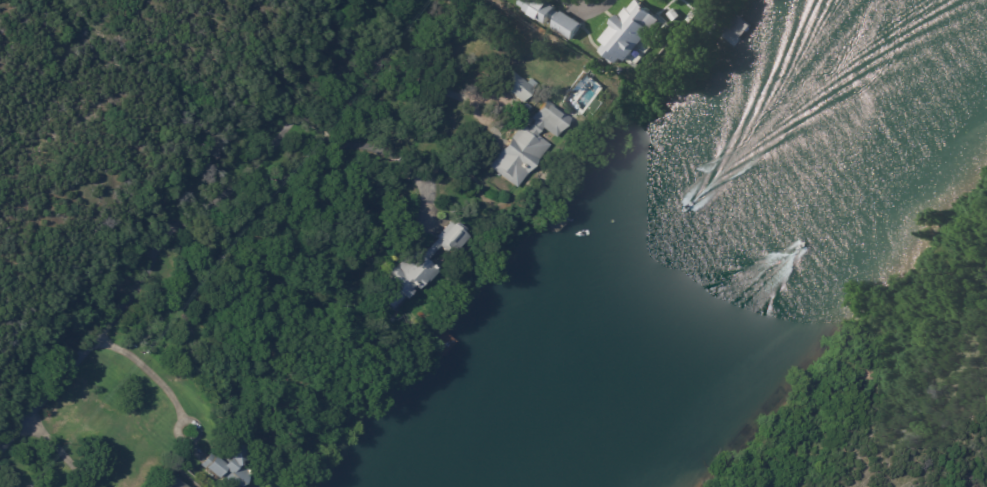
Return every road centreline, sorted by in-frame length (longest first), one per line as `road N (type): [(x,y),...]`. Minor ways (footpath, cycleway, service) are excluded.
road 1 (residential): [(278,140),(231,199),(177,231),(0,455)]
road 2 (residential): [(386,47),(278,140)]

